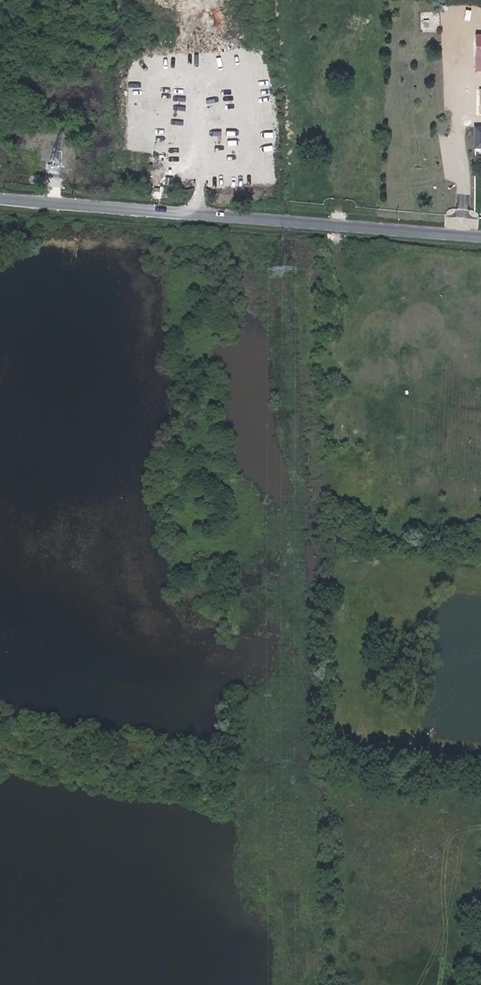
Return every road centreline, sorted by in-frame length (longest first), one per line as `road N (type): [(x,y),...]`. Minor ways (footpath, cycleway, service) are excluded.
road 1 (residential): [(480,237),(0,199)]

